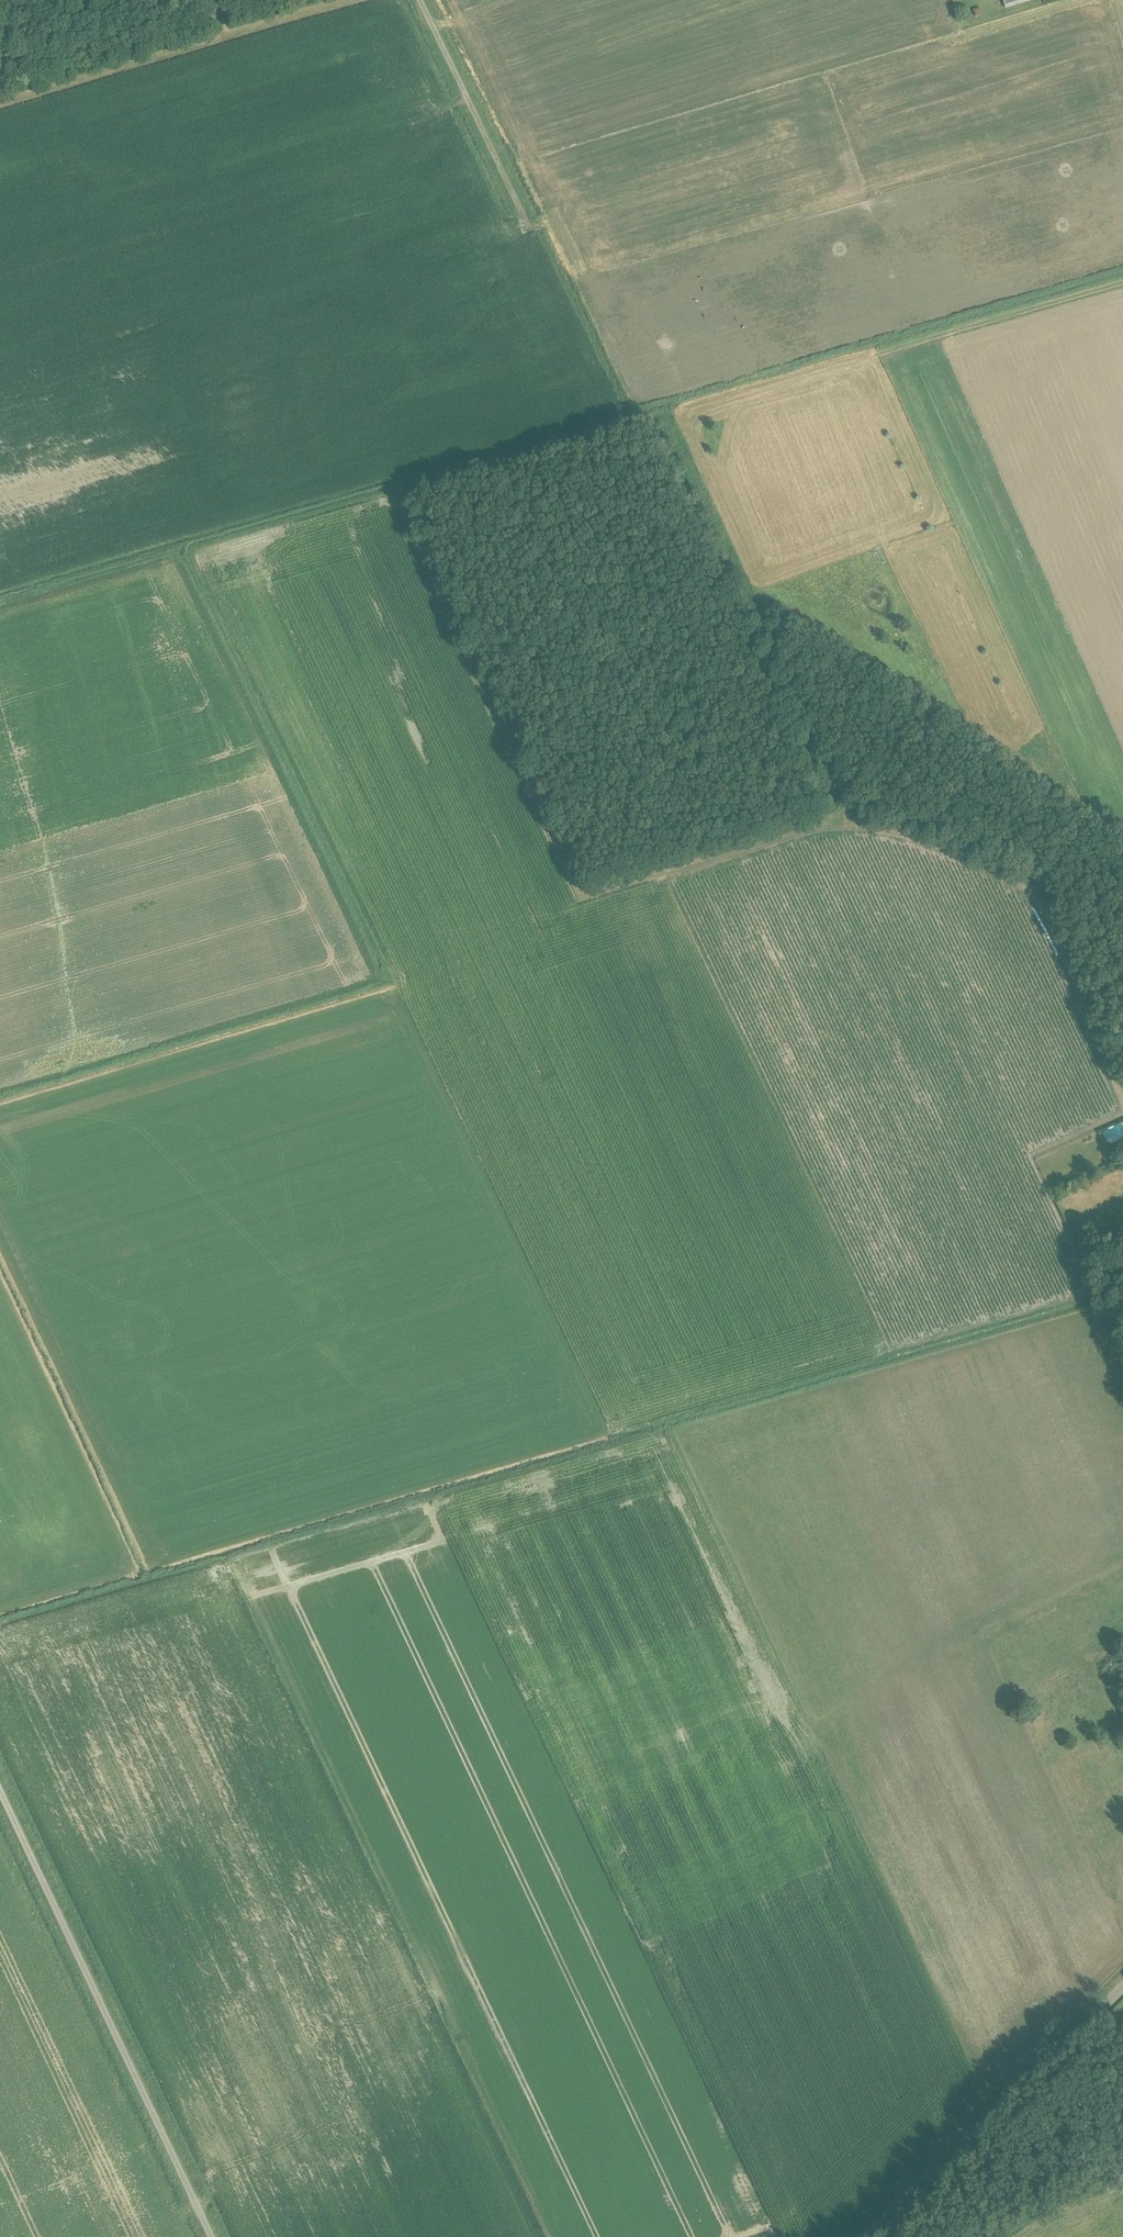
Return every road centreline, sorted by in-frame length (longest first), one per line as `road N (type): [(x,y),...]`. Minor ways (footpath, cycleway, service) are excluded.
road 1 (unclassified): [(212,2236),(0,1793)]
road 2 (unclassified): [(865,2236),(1122,1987)]
road 3 (track): [(1122,280),(878,354)]
road 4 (track): [(420,0),(526,222)]

